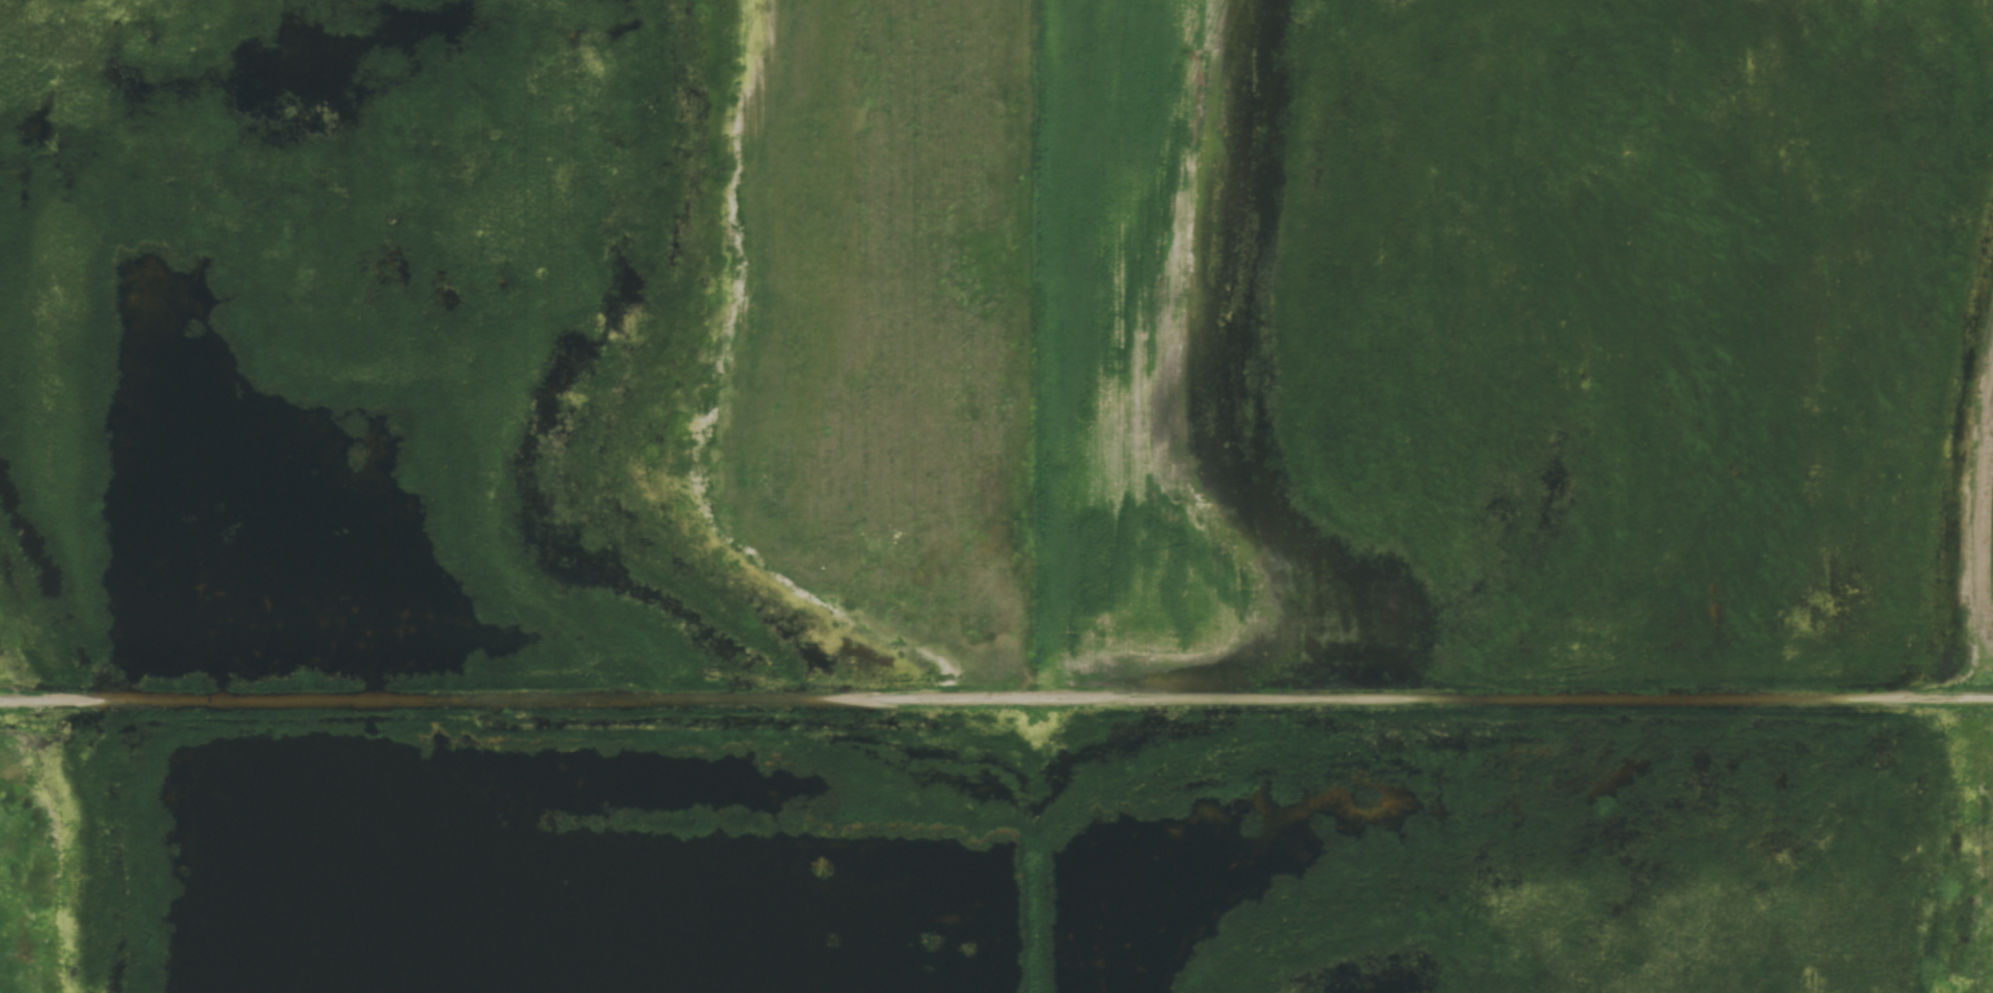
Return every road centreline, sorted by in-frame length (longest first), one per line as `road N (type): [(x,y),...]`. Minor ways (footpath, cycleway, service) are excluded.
road 1 (residential): [(0,702),(1992,698)]

